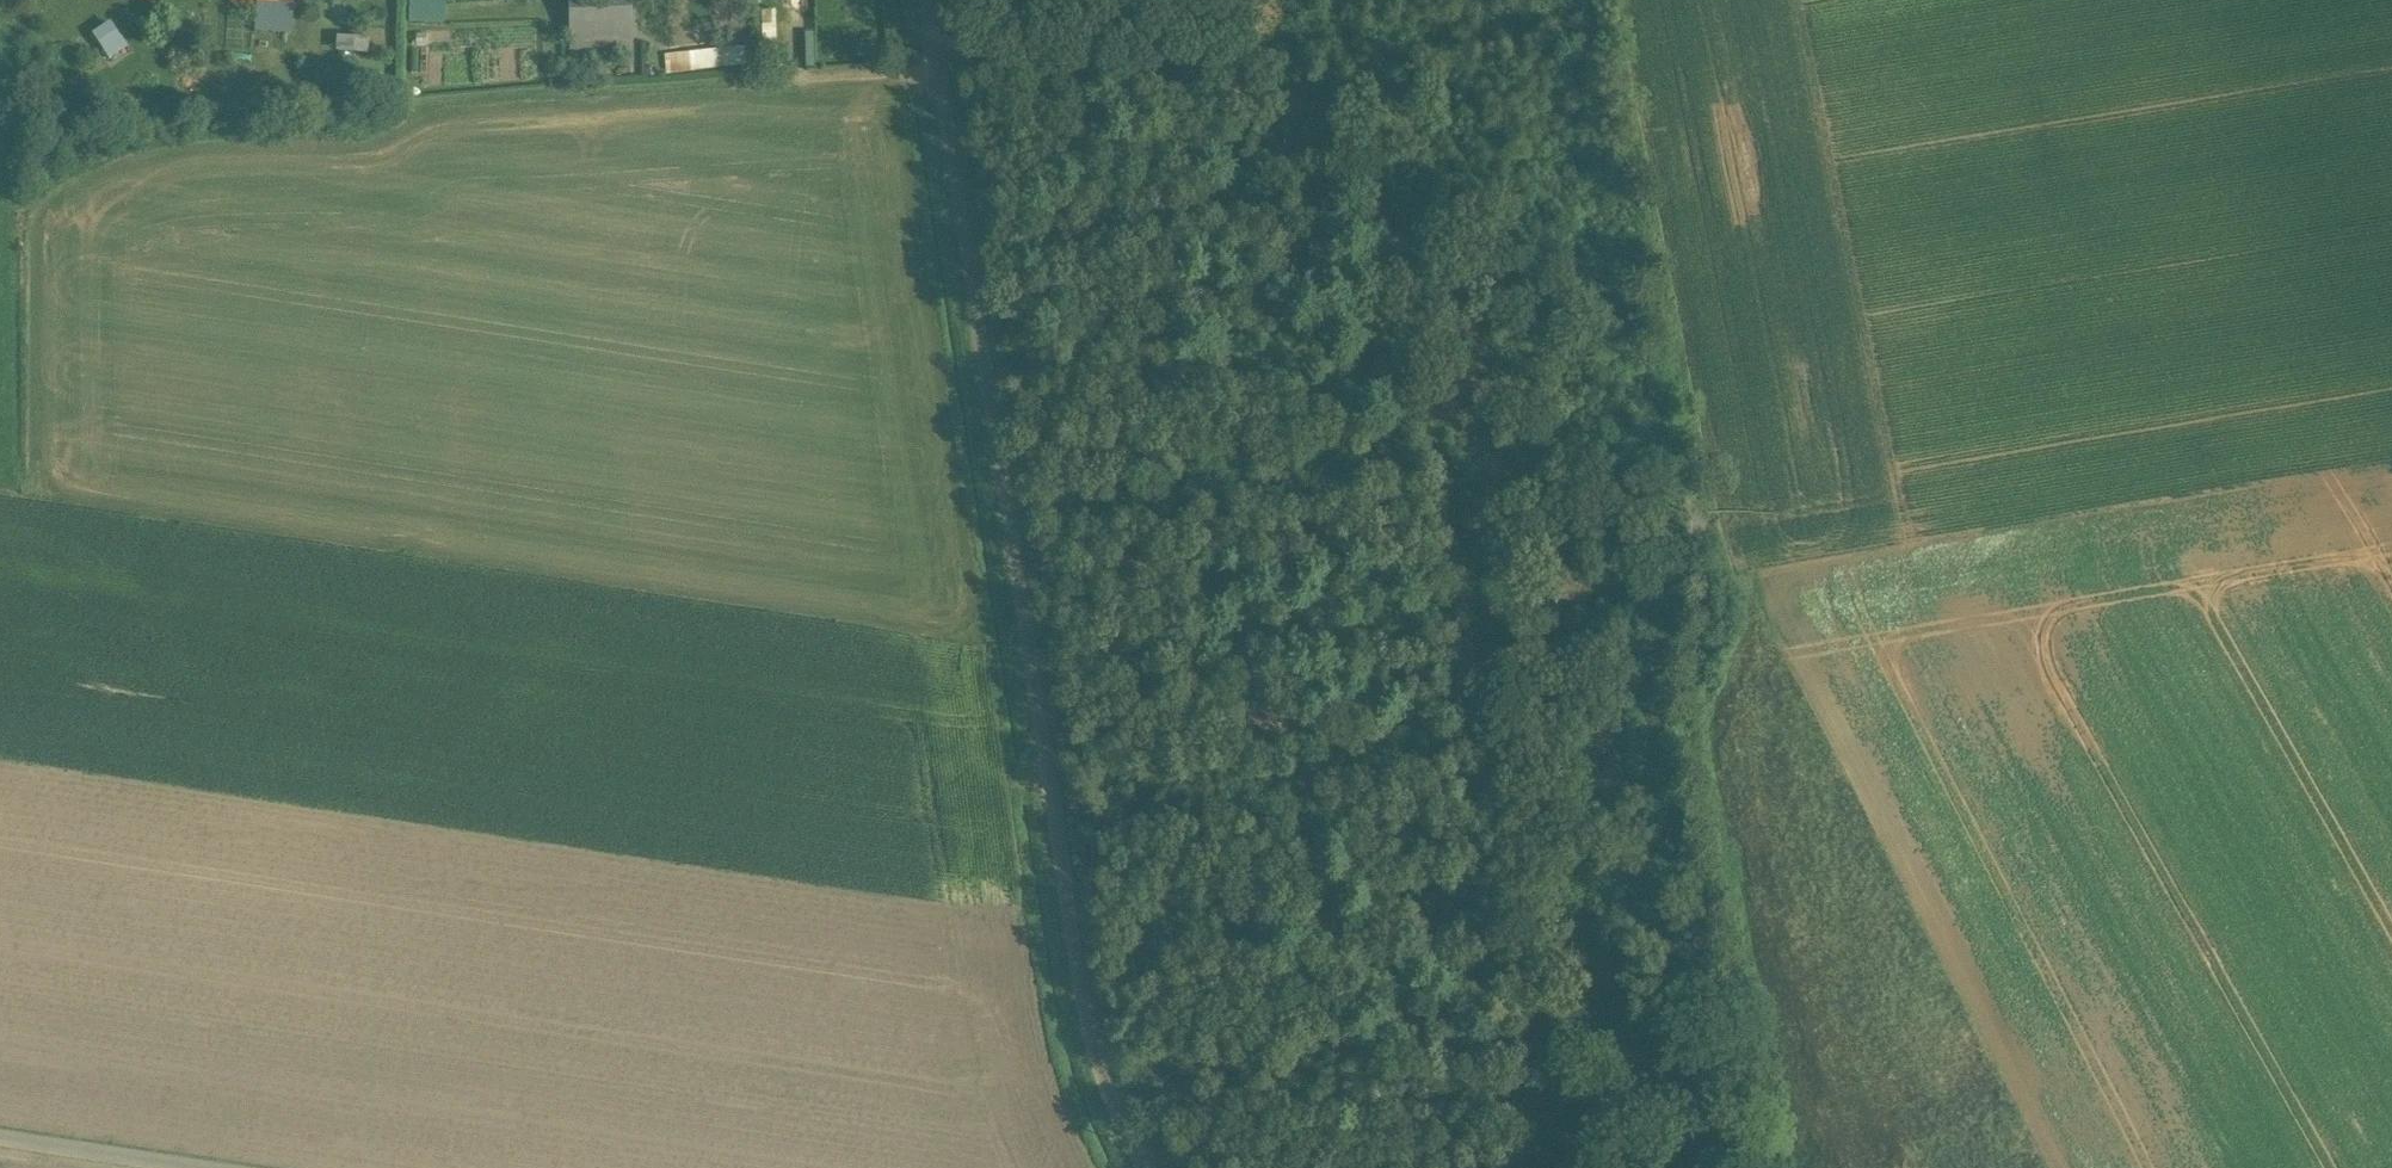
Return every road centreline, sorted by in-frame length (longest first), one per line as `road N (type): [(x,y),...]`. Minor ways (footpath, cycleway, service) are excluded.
road 1 (track): [(923,0),(1092,964),(1131,1107),(1158,1167)]
road 2 (track): [(198,1167),(0,1139)]

